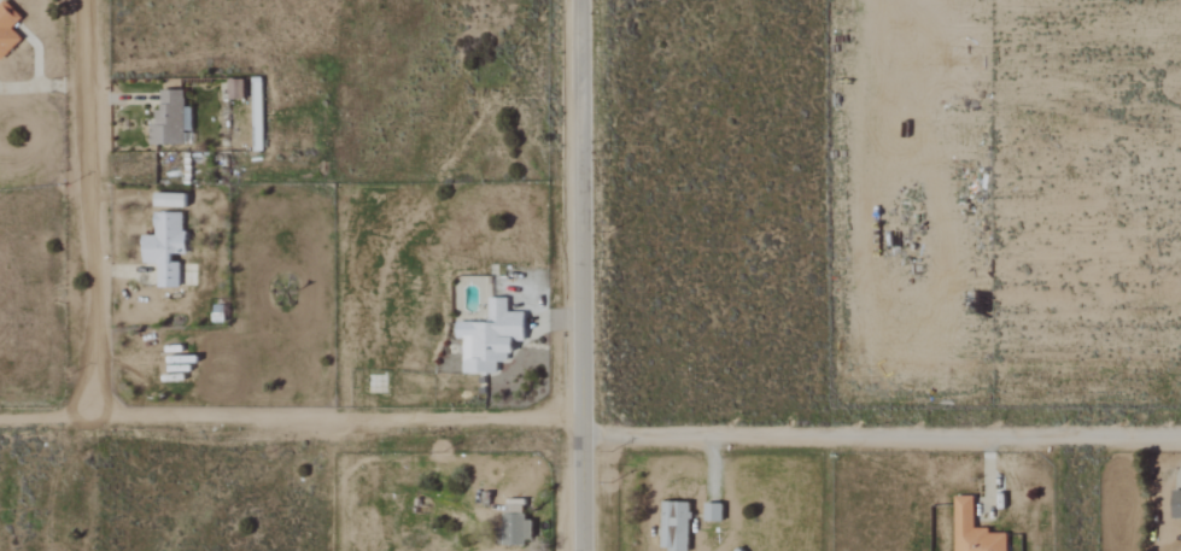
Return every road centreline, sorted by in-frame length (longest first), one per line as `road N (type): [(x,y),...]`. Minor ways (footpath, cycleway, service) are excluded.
road 1 (track): [(1180,435),(585,444)]
road 2 (track): [(0,425),(587,417)]
road 3 (track): [(87,550),(79,0)]
road 4 (tertiary): [(580,0),(585,550)]

